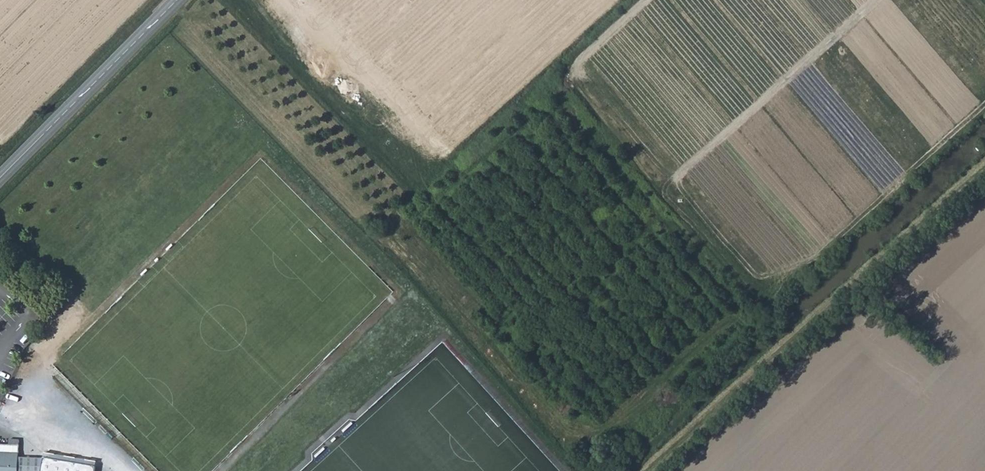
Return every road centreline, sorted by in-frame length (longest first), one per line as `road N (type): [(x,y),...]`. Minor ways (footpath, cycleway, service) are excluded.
road 1 (track): [(643,470),(984,168)]
road 2 (secondary): [(0,176),(173,0)]

